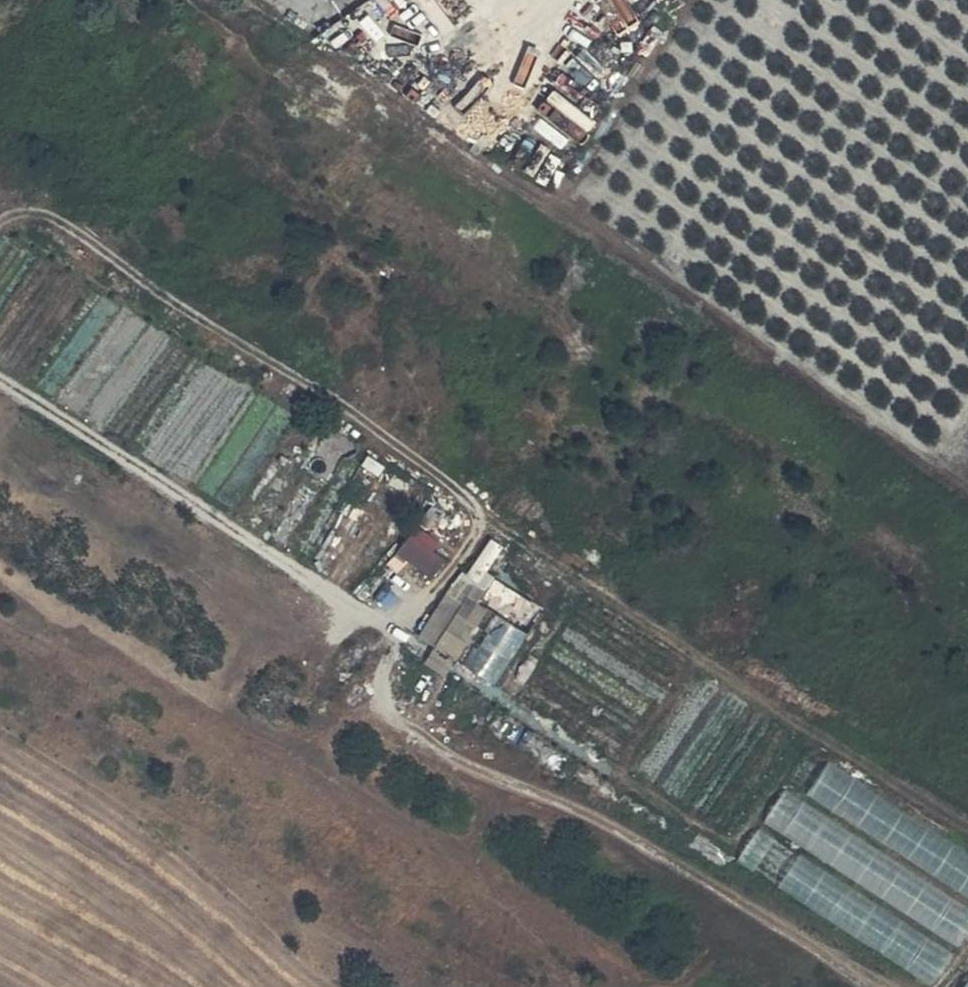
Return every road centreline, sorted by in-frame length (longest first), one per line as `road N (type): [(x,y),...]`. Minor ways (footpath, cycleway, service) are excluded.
road 1 (track): [(402,617),(398,648),(380,677),(386,703),(417,733),(476,770),(598,817),(867,986)]

